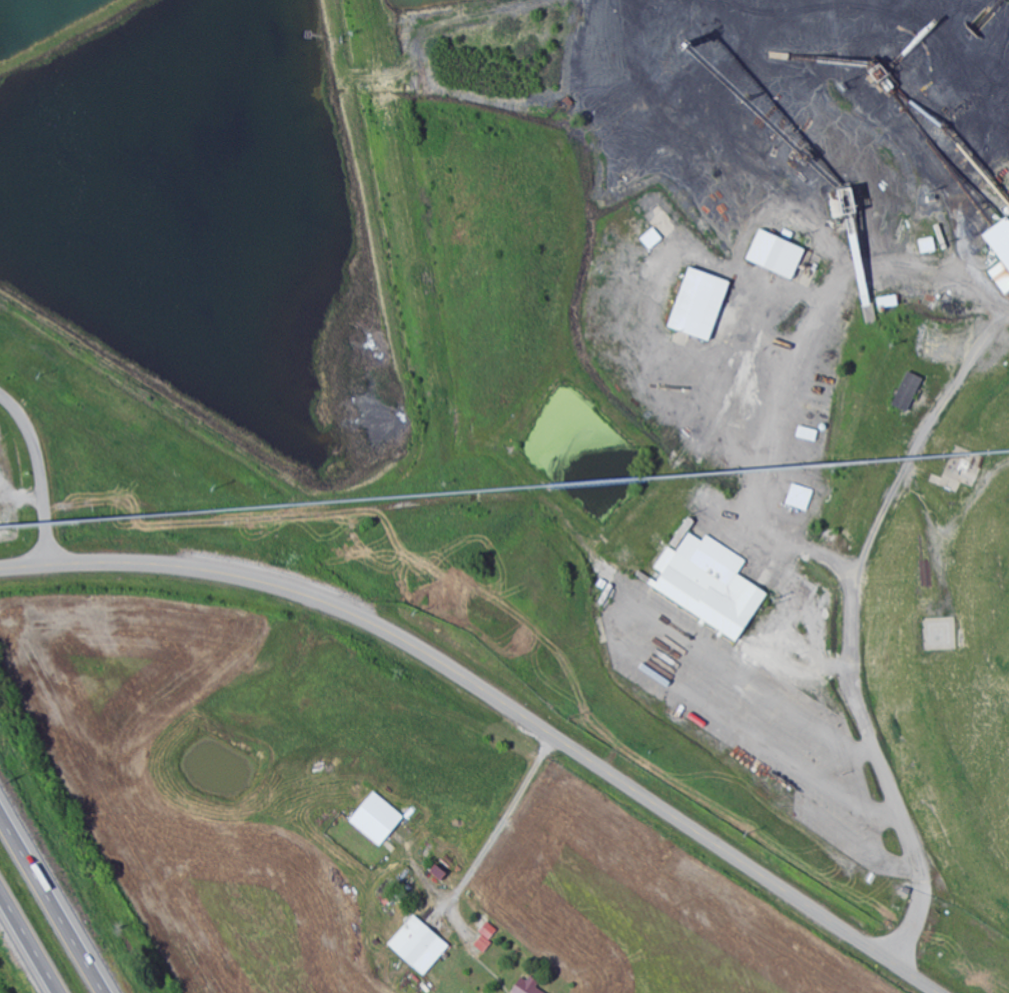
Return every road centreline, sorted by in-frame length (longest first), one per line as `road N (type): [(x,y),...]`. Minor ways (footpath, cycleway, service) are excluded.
road 1 (secondary): [(938,992),(441,663),(351,613),(204,570),(0,566)]
road 2 (motorway): [(106,992),(0,811)]
road 3 (tertiary): [(48,561),(33,445),(0,393)]

